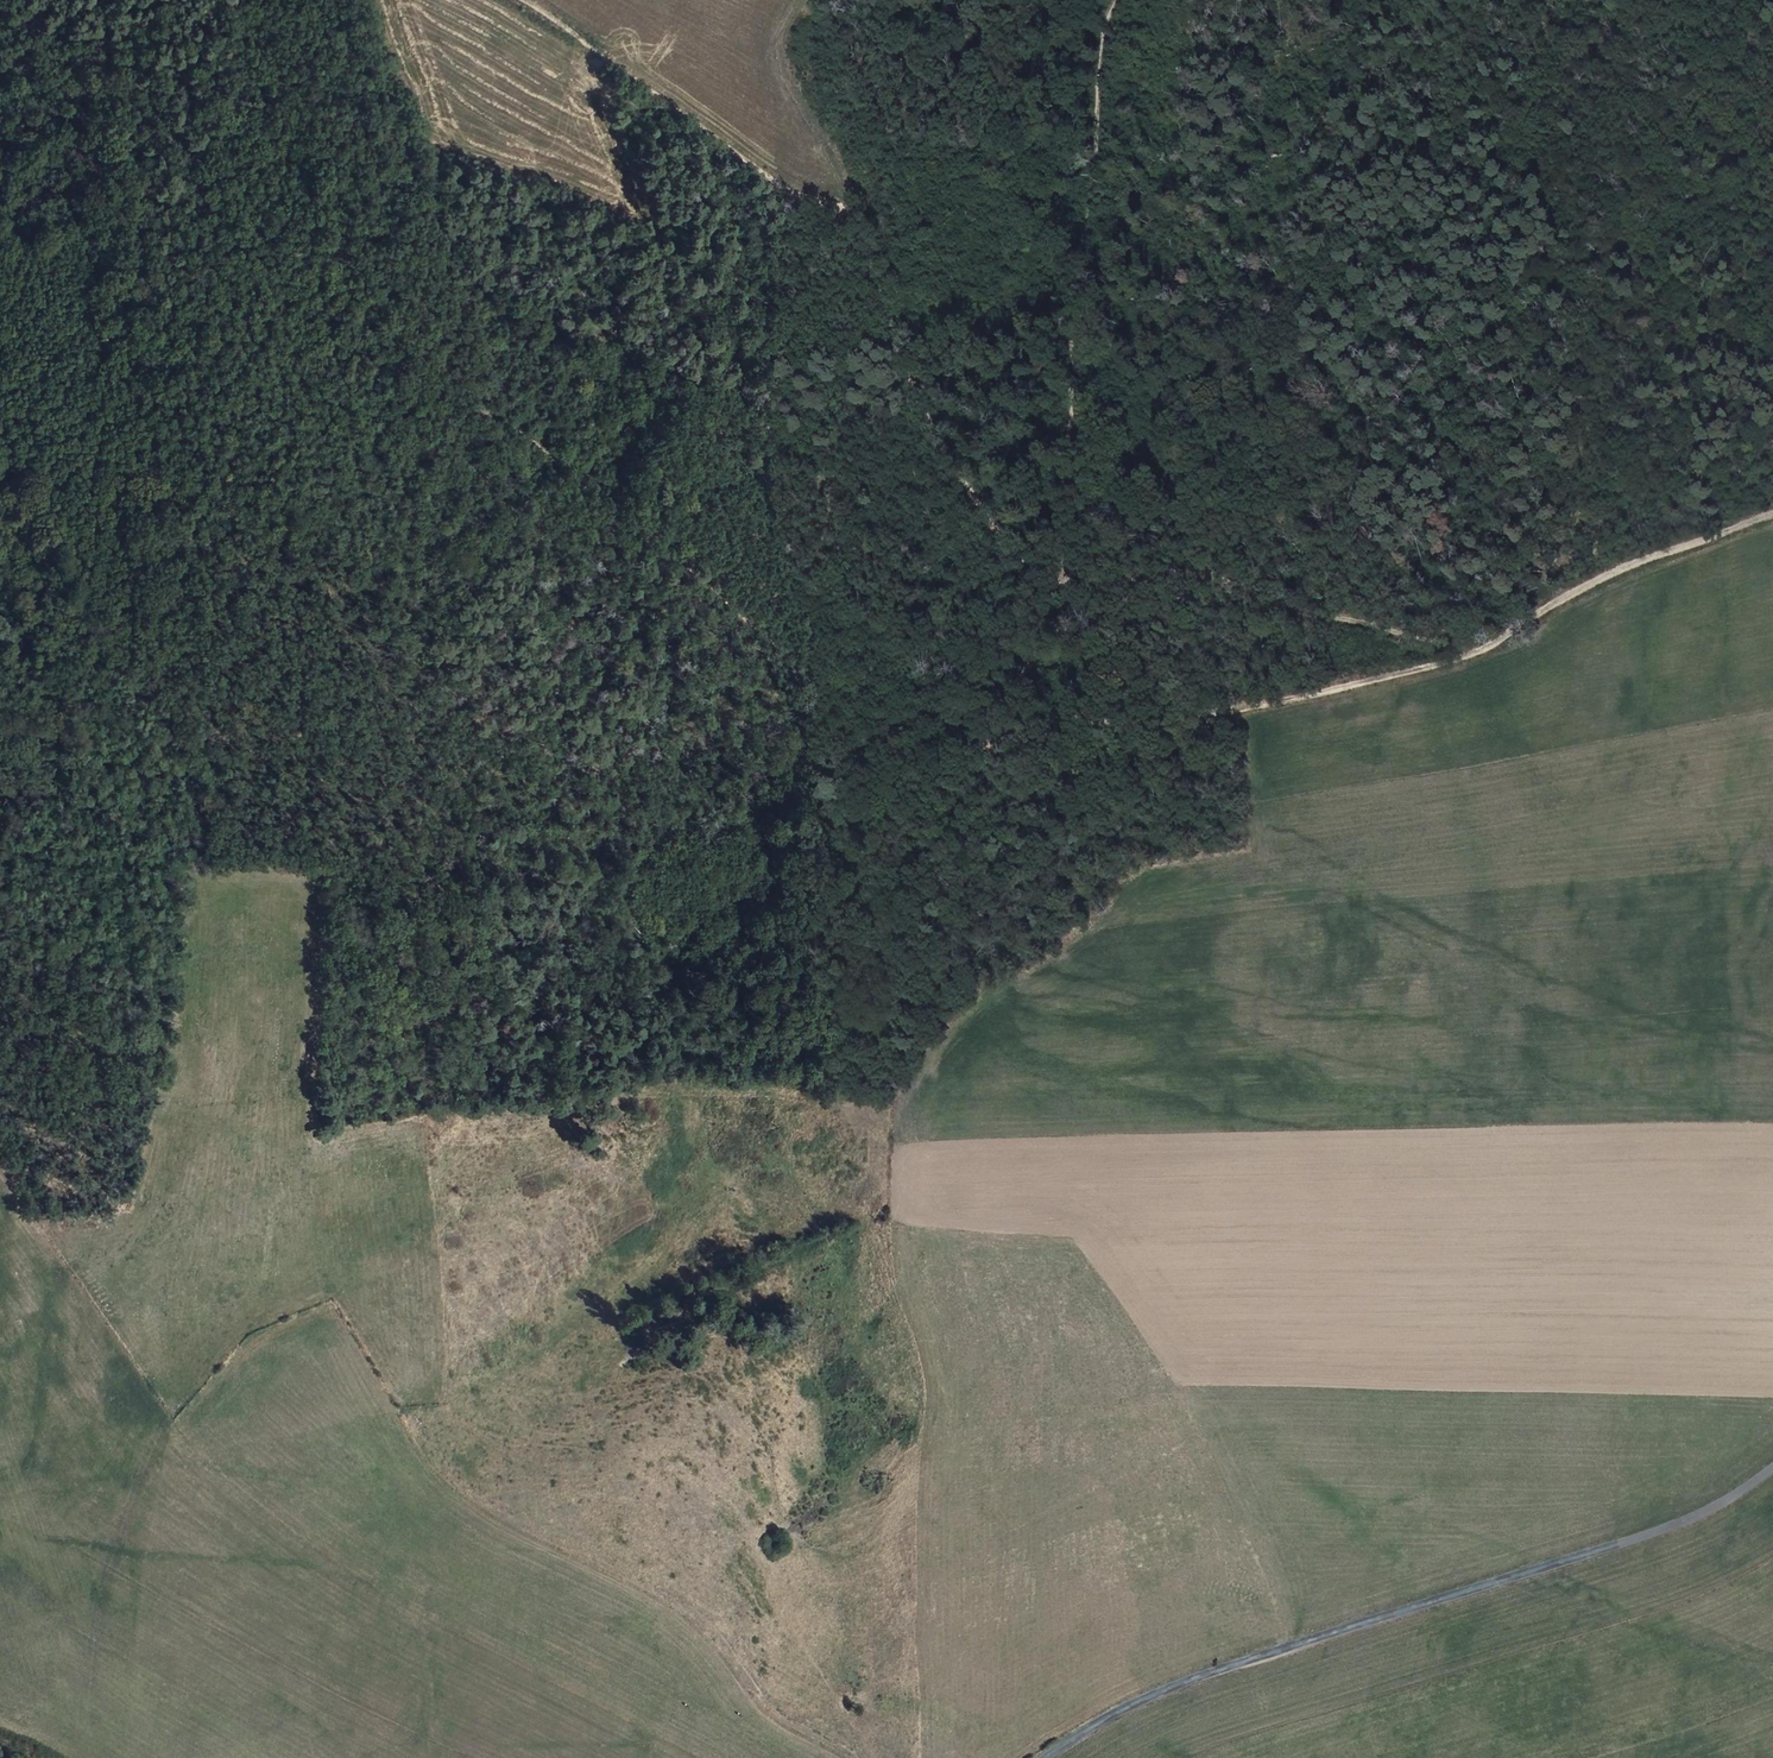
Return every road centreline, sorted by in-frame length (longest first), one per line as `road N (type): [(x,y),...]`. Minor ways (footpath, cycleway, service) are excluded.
road 1 (track): [(1075,586),(989,512),(928,414),(857,215),(783,185),(513,0)]
road 2 (unclassified): [(1047,1757),(1150,1696),(1252,1655),(1687,1519),(1772,1467)]
road 3 (track): [(1476,649),(1237,713),(1070,719),(1002,738),(981,731),(1060,624),(1075,586)]
road 4 (track): [(1476,649),(1284,603),(1172,566),(1075,586)]
road 5 (track): [(1772,514),(1624,565),(1476,649)]

